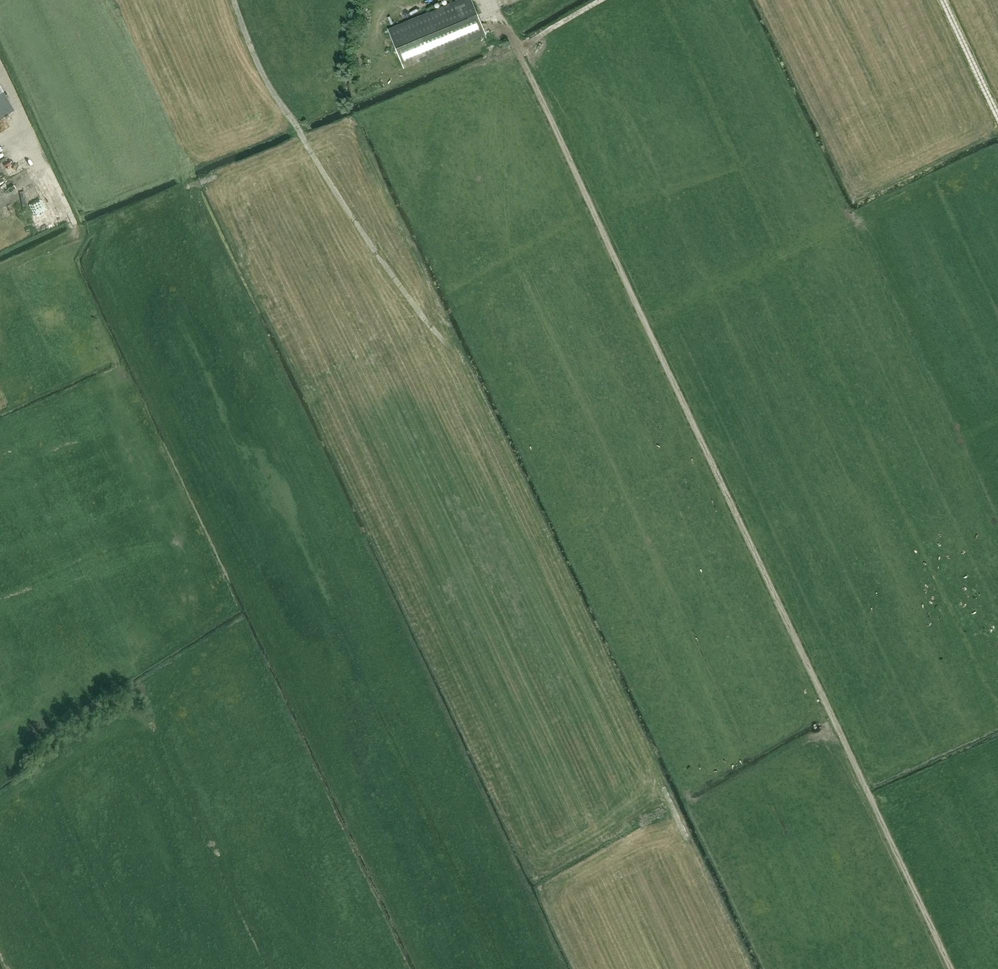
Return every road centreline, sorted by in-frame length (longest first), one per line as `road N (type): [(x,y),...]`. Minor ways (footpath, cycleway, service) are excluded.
road 1 (track): [(234,0),(271,88),(442,340)]

